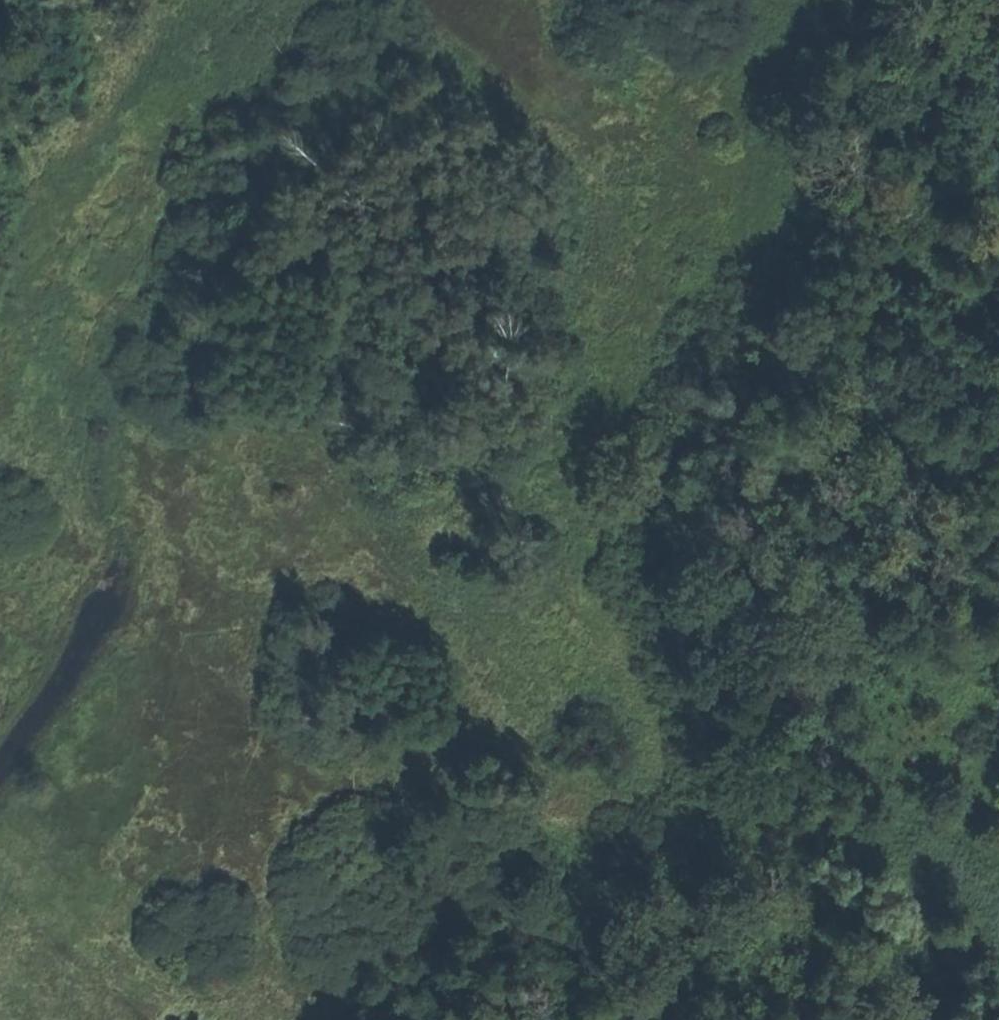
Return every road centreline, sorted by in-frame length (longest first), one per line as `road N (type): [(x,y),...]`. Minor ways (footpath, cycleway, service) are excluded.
road 1 (track): [(877,1019),(783,977),(734,980),(665,1019)]

